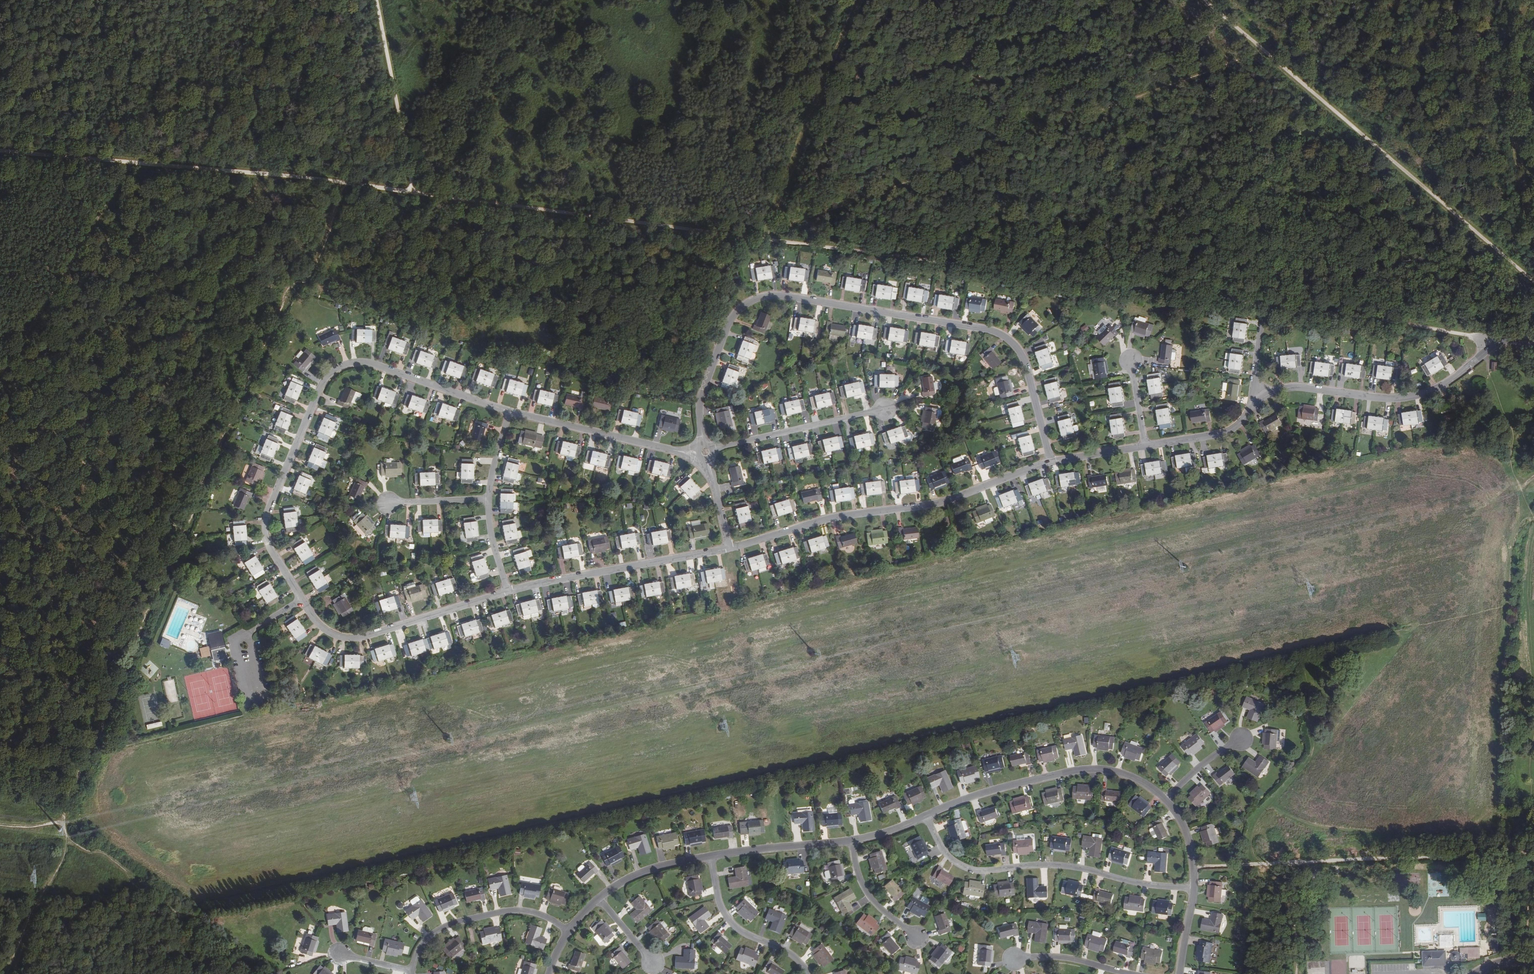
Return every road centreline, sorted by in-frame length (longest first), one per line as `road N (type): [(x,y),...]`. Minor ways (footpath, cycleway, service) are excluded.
road 1 (track): [(412,193),(1055,298),(1503,338)]
road 2 (residential): [(705,444),(701,397),(729,325),(742,306),(781,296),(997,333),(1024,365),(1046,463)]
road 3 (residential): [(301,600),(264,524),(334,372),(375,365),(509,411)]
road 4 (track): [(1202,0),(1533,281)]
road 5 (residential): [(726,549),(837,517),(941,502),(1046,463)]
road 6 (unclassified): [(1193,896),(1054,870),(970,874),(946,855),(928,823)]
road 7 (residential): [(1261,397),(1296,387),(1420,395),(1503,338),(1533,339)]
road 8 (track): [(129,165),(412,193)]
road 9 (track): [(1533,852),(1341,855),(1297,867),(1260,853)]
road 10 (residential): [(928,823),(986,799),(1089,774),(1127,779),(1167,805)]
road 11 (residential): [(301,600),(324,628),(356,638),(505,593)]
road 12 (residential): [(505,593),(726,549)]
road 13 (track): [(412,193),(375,0)]
road 14 (residential): [(509,411),(697,453)]
road 15 (residential): [(414,973),(443,932),(511,915),(547,921),(570,937)]
road 16 (residential): [(713,449),(885,409)]
road 17 (residential): [(806,973),(735,929),(722,908),(715,861)]
road 18 (residential): [(715,861),(854,846)]
road 19 (residential): [(1145,446),(1227,431),(1261,397)]
road 20 (track): [(0,152),(129,165)]
road 21 (residential): [(601,903),(644,878),(715,861)]
road 22 (unclassified): [(854,846),(859,884),(917,943)]

